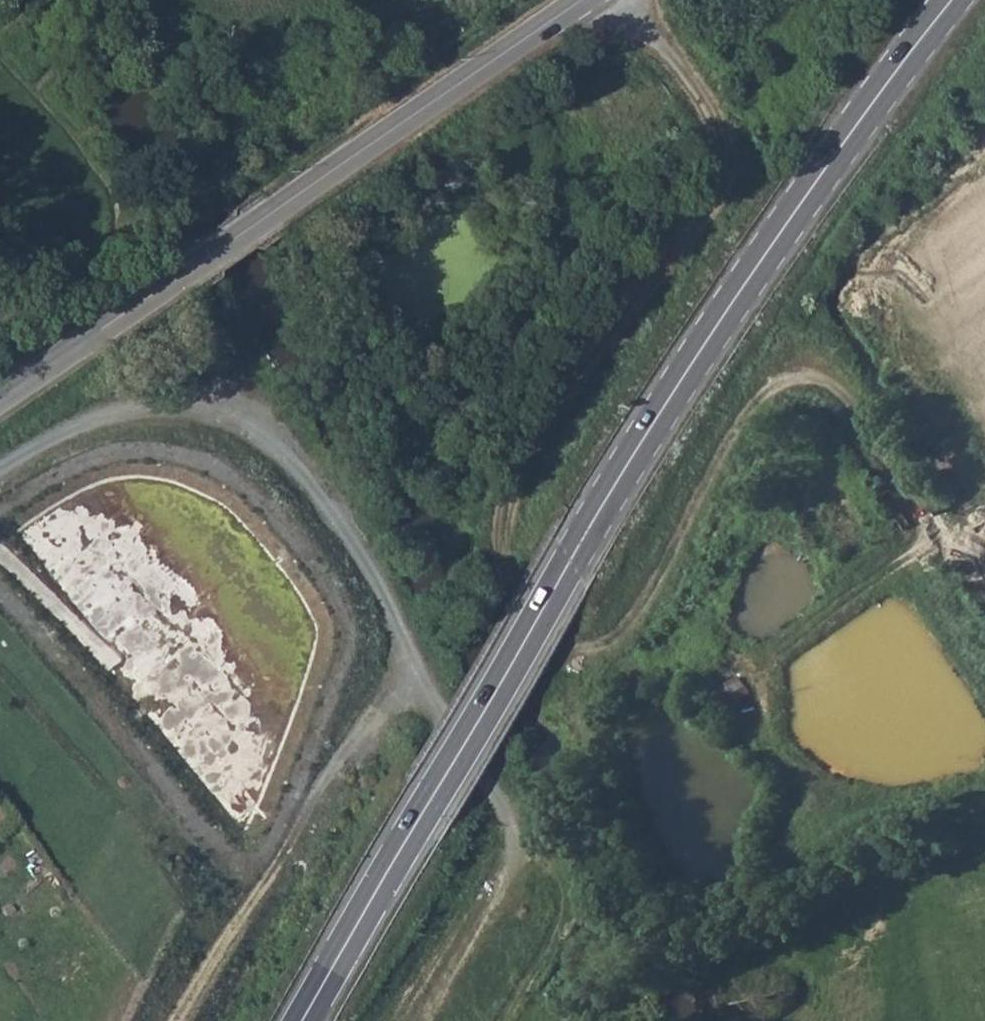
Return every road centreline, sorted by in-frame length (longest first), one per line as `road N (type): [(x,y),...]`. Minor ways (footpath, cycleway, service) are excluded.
road 1 (track): [(594,0),(708,101),(720,176),(521,465),(501,543),(513,591),(568,652),(619,652),(712,469),(768,382),(824,380),(857,414),(925,546)]
road 2 (primary): [(301,1020),(674,389),(951,0)]
road 3 (track): [(0,459),(143,403),(215,403),(257,418),(316,470),(435,708),(512,819)]
road 4 (tertiary): [(0,395),(570,0)]
road 5 (track): [(512,819),(574,908),(601,932),(636,935),(776,924),(836,855),(864,800)]

